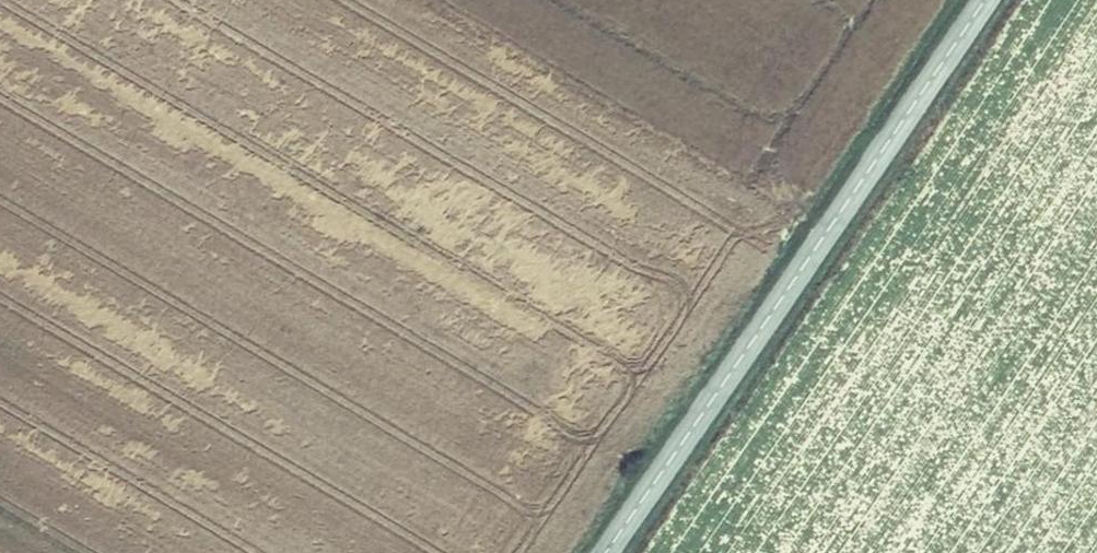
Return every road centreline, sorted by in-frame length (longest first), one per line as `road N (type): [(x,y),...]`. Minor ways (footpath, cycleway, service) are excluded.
road 1 (tertiary): [(599,552),(979,0)]

